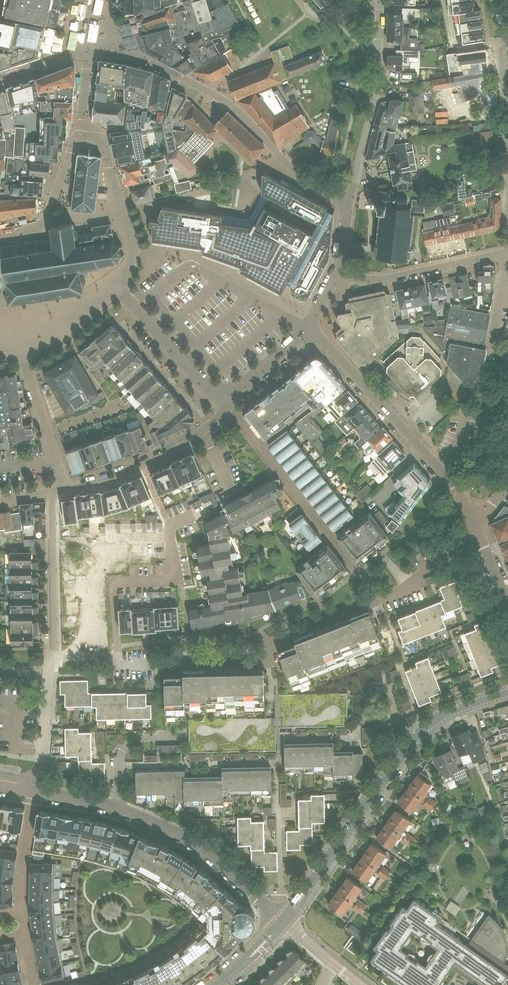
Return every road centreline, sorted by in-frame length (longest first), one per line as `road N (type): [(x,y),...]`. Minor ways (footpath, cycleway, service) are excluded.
road 1 (secondary): [(284,922),(417,737),(450,711),(507,692)]
road 2 (residential): [(284,922),(179,833),(120,808),(40,794)]
road 3 (residential): [(475,522),(439,469),(307,329)]
road 4 (residential): [(348,201),(376,96),(380,0)]
road 5 (residential): [(228,405),(168,453),(67,488)]
road 6 (residential): [(337,273),(391,279),(507,251)]
road 7 (residential): [(51,494),(52,657)]
road 8 (residential): [(117,288),(200,382),(229,395)]
road 9 (residential): [(67,488),(18,339)]
road 10 (residential): [(40,794),(52,657)]

